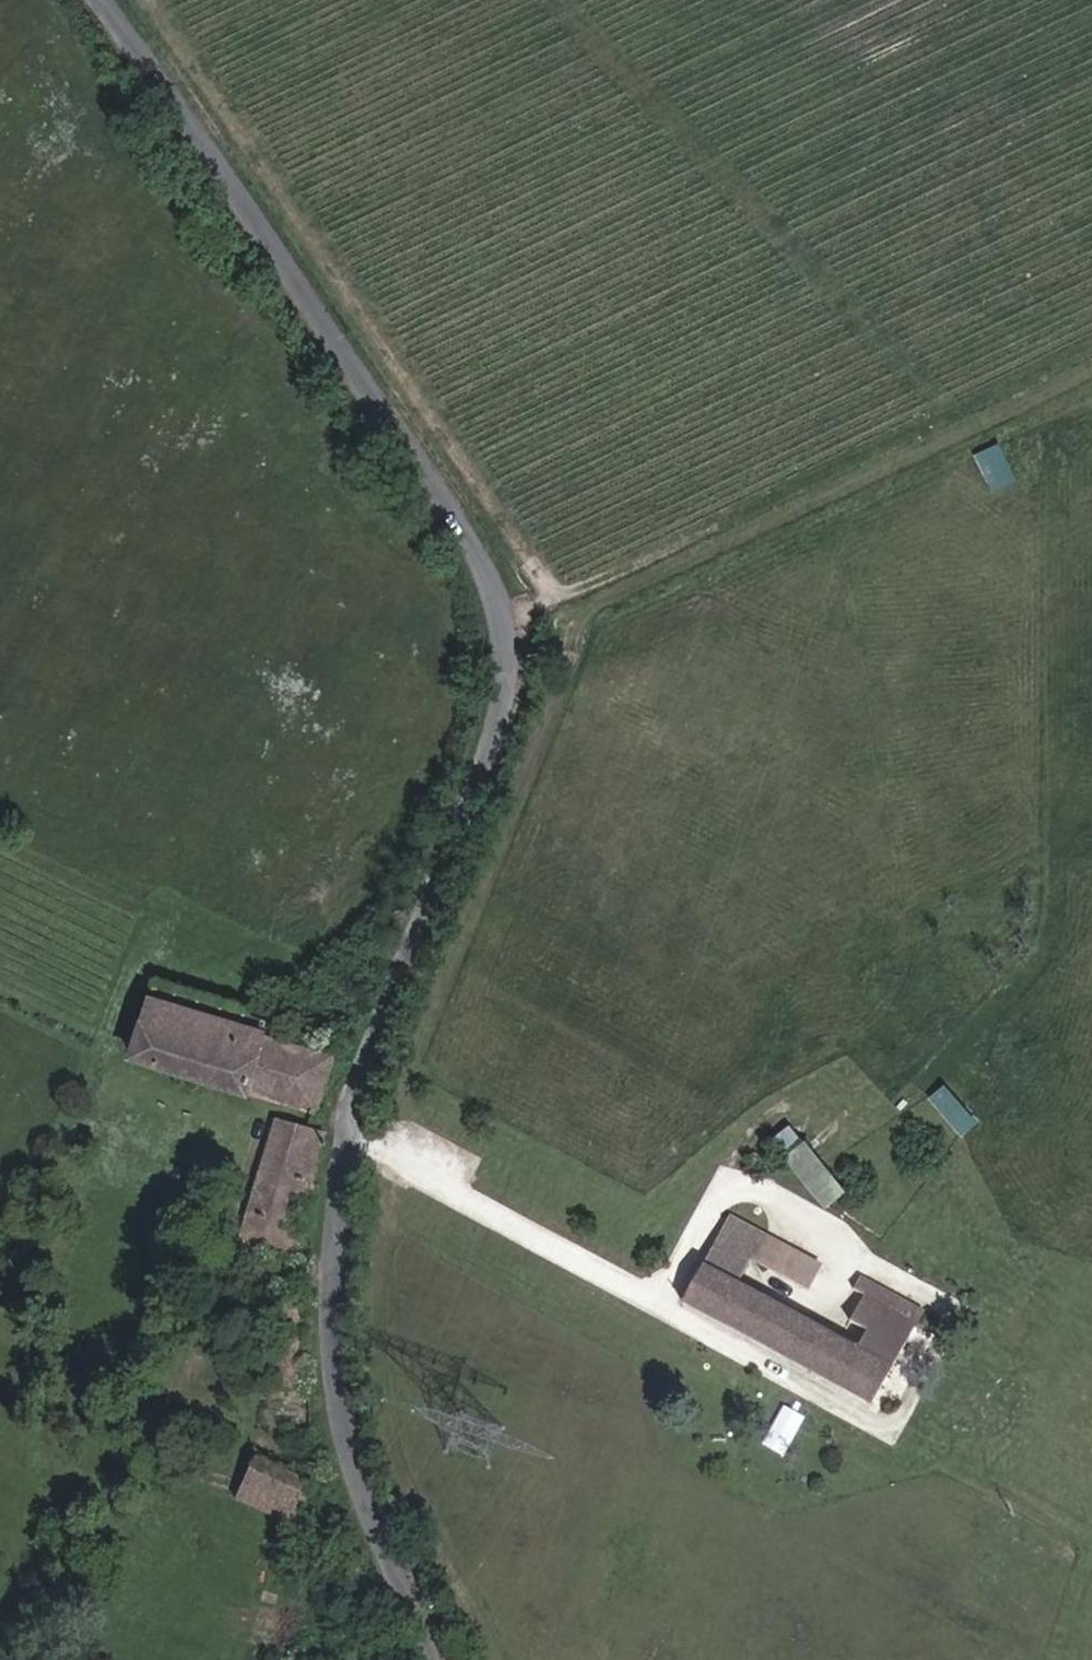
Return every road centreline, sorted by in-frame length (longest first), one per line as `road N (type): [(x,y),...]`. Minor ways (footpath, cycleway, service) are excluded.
road 1 (residential): [(432,1659),(356,1454),(344,1301),(357,1091),(501,726),(504,668),(489,594),(447,507),(87,0)]

